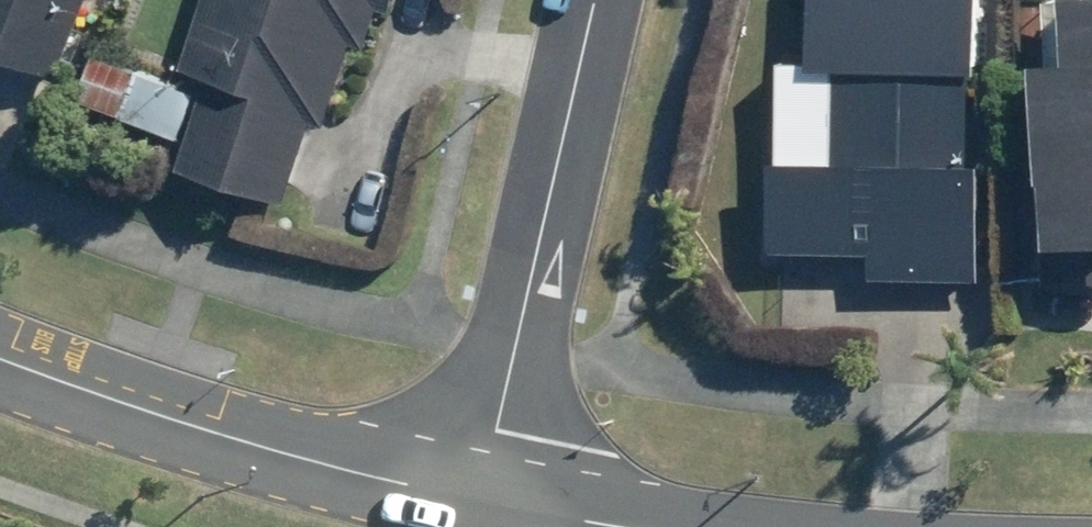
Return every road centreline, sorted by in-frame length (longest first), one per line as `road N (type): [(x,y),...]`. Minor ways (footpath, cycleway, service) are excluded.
road 1 (residential): [(602,0),(521,344),(466,492)]
road 2 (tertiary): [(466,492),(145,406),(0,353)]
road 3 (tertiary): [(692,526),(466,492)]

